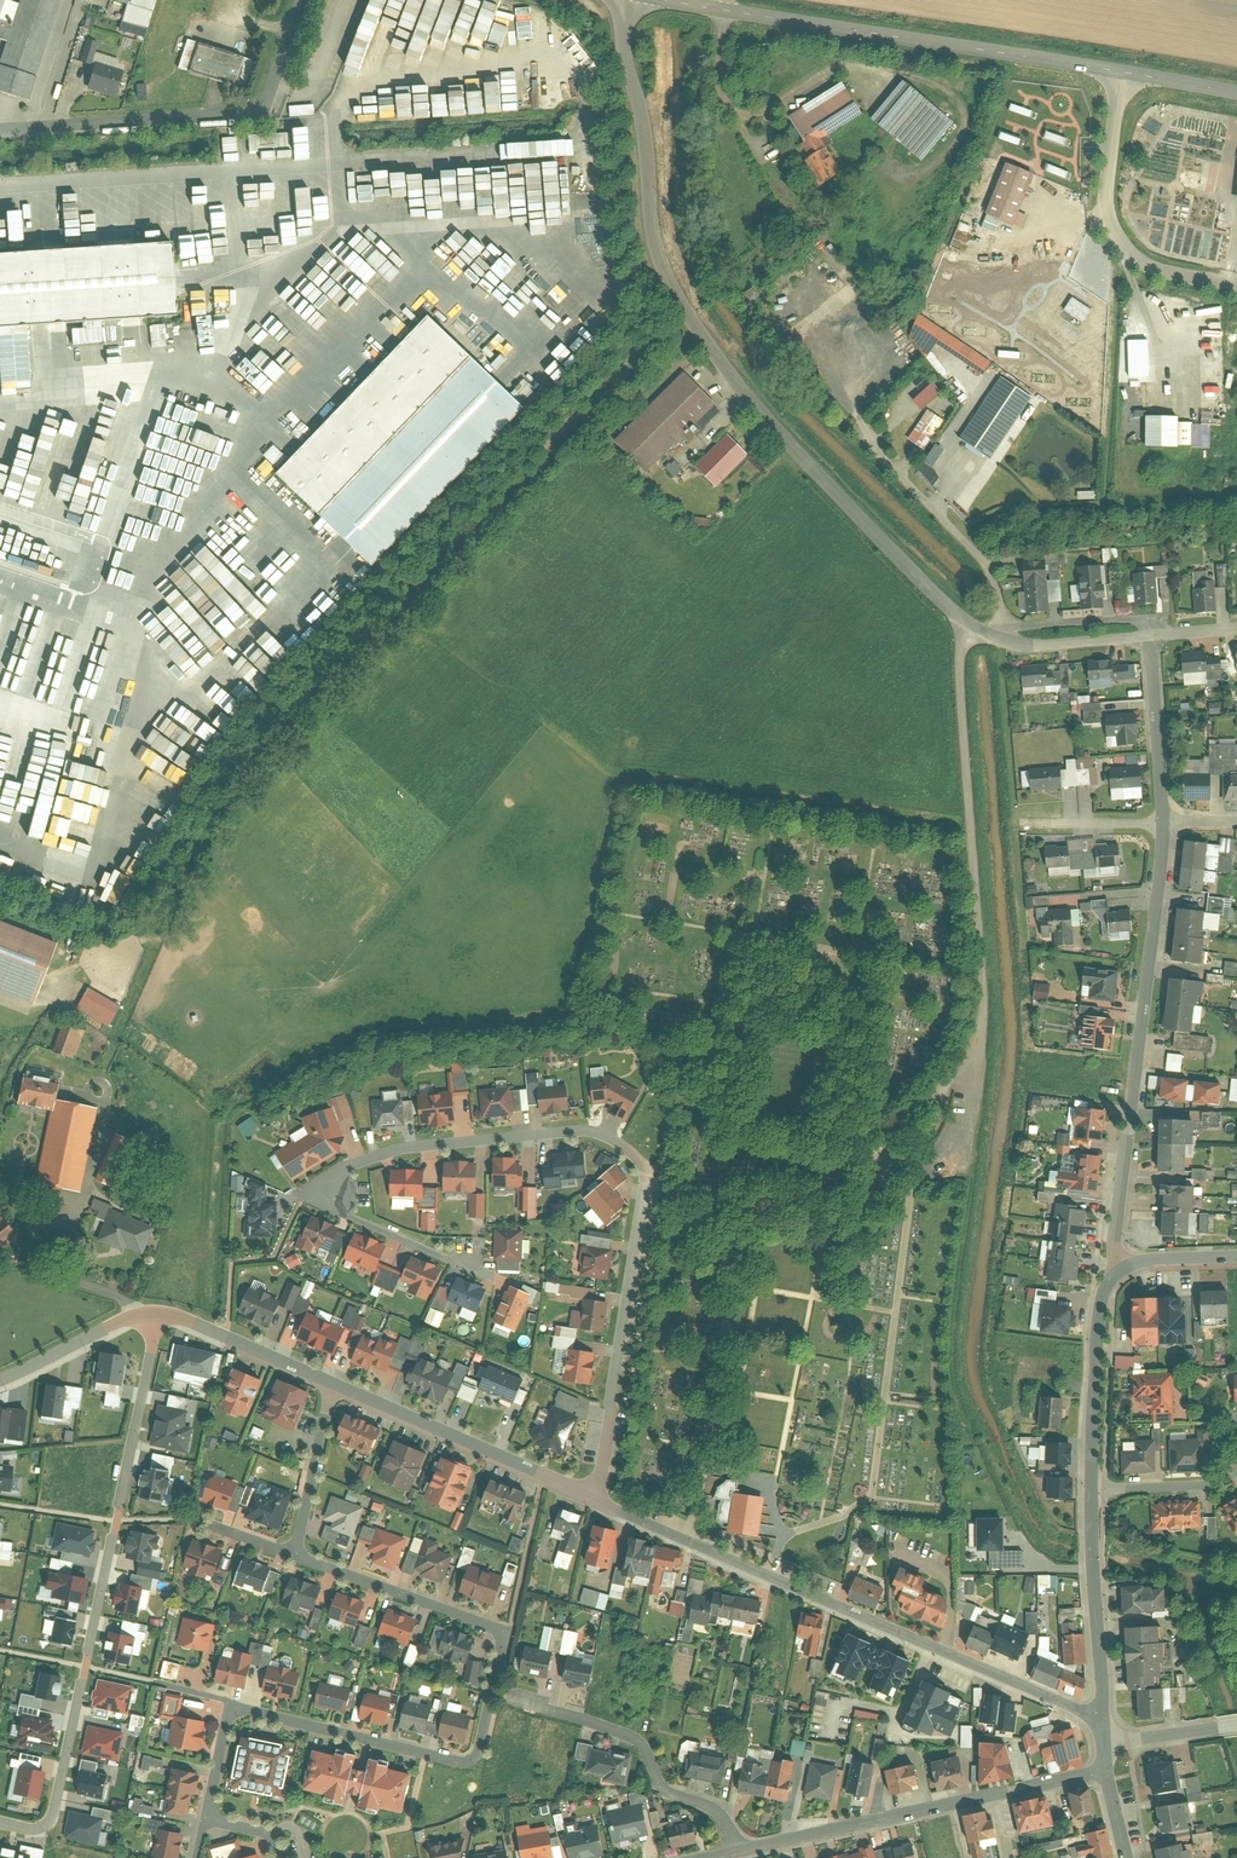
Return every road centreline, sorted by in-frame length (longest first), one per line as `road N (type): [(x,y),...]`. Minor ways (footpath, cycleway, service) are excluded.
road 1 (track): [(677,309),(304,684),(207,803),(109,943),(67,958),(21,1033),(0,1035)]
road 2 (residential): [(588,1499),(650,1171),(613,1138),(580,1131),(408,1147),(334,1179),(333,1209),(437,1255),(465,1257)]
road 3 (residential): [(626,0),(624,52),(642,123),(653,240),(677,309),(755,407),(949,614),(1004,635)]
road 4 (residential): [(298,1555),(506,1633),(473,1756),(447,1759),(233,1701)]
road 5 (residential): [(0,1822),(42,1823),(52,1801),(153,1341),(139,1317)]
road 6 (residential): [(588,1499),(1094,1720)]
road 7 (residential): [(1162,823),(1114,1245),(1124,1269)]
road 8 (unclassified): [(1110,68),(723,10)]
road 9 (residential): [(1099,1764),(731,1851)]
road 10 (unclassified): [(302,0),(262,105),(0,128)]
road 11 (residential): [(1110,68),(1097,166),(1104,226),(1140,264),(1236,285)]
road 12 (residential): [(508,1700),(629,1735),(660,1787),(726,1823),(731,1851)]
road 13 (residential): [(337,1384),(588,1499)]
road 14 (residential): [(1004,635),(997,577),(869,439)]
road 15 (residential): [(1092,1491),(1102,1299),(1124,1269)]
road 16 (residential): [(1094,1720),(1092,1491)]
road 17 (residential): [(139,1317),(170,1318),(337,1384)]
road 18 (residential): [(1148,636),(1162,823)]
road 19 (residential): [(337,1384),(298,1555)]
road 20 (residential): [(0,1377),(139,1317)]
road 21 (residential): [(1092,1491),(1198,1477),(1236,1456)]
road 22 (residential): [(1004,635),(1035,646),(1148,636)]
road 23 (residential): [(1096,1741),(1236,1723)]
road 24 (unclassified): [(1236,93),(1110,68)]
road 25 (residential): [(1162,823),(1035,823)]

